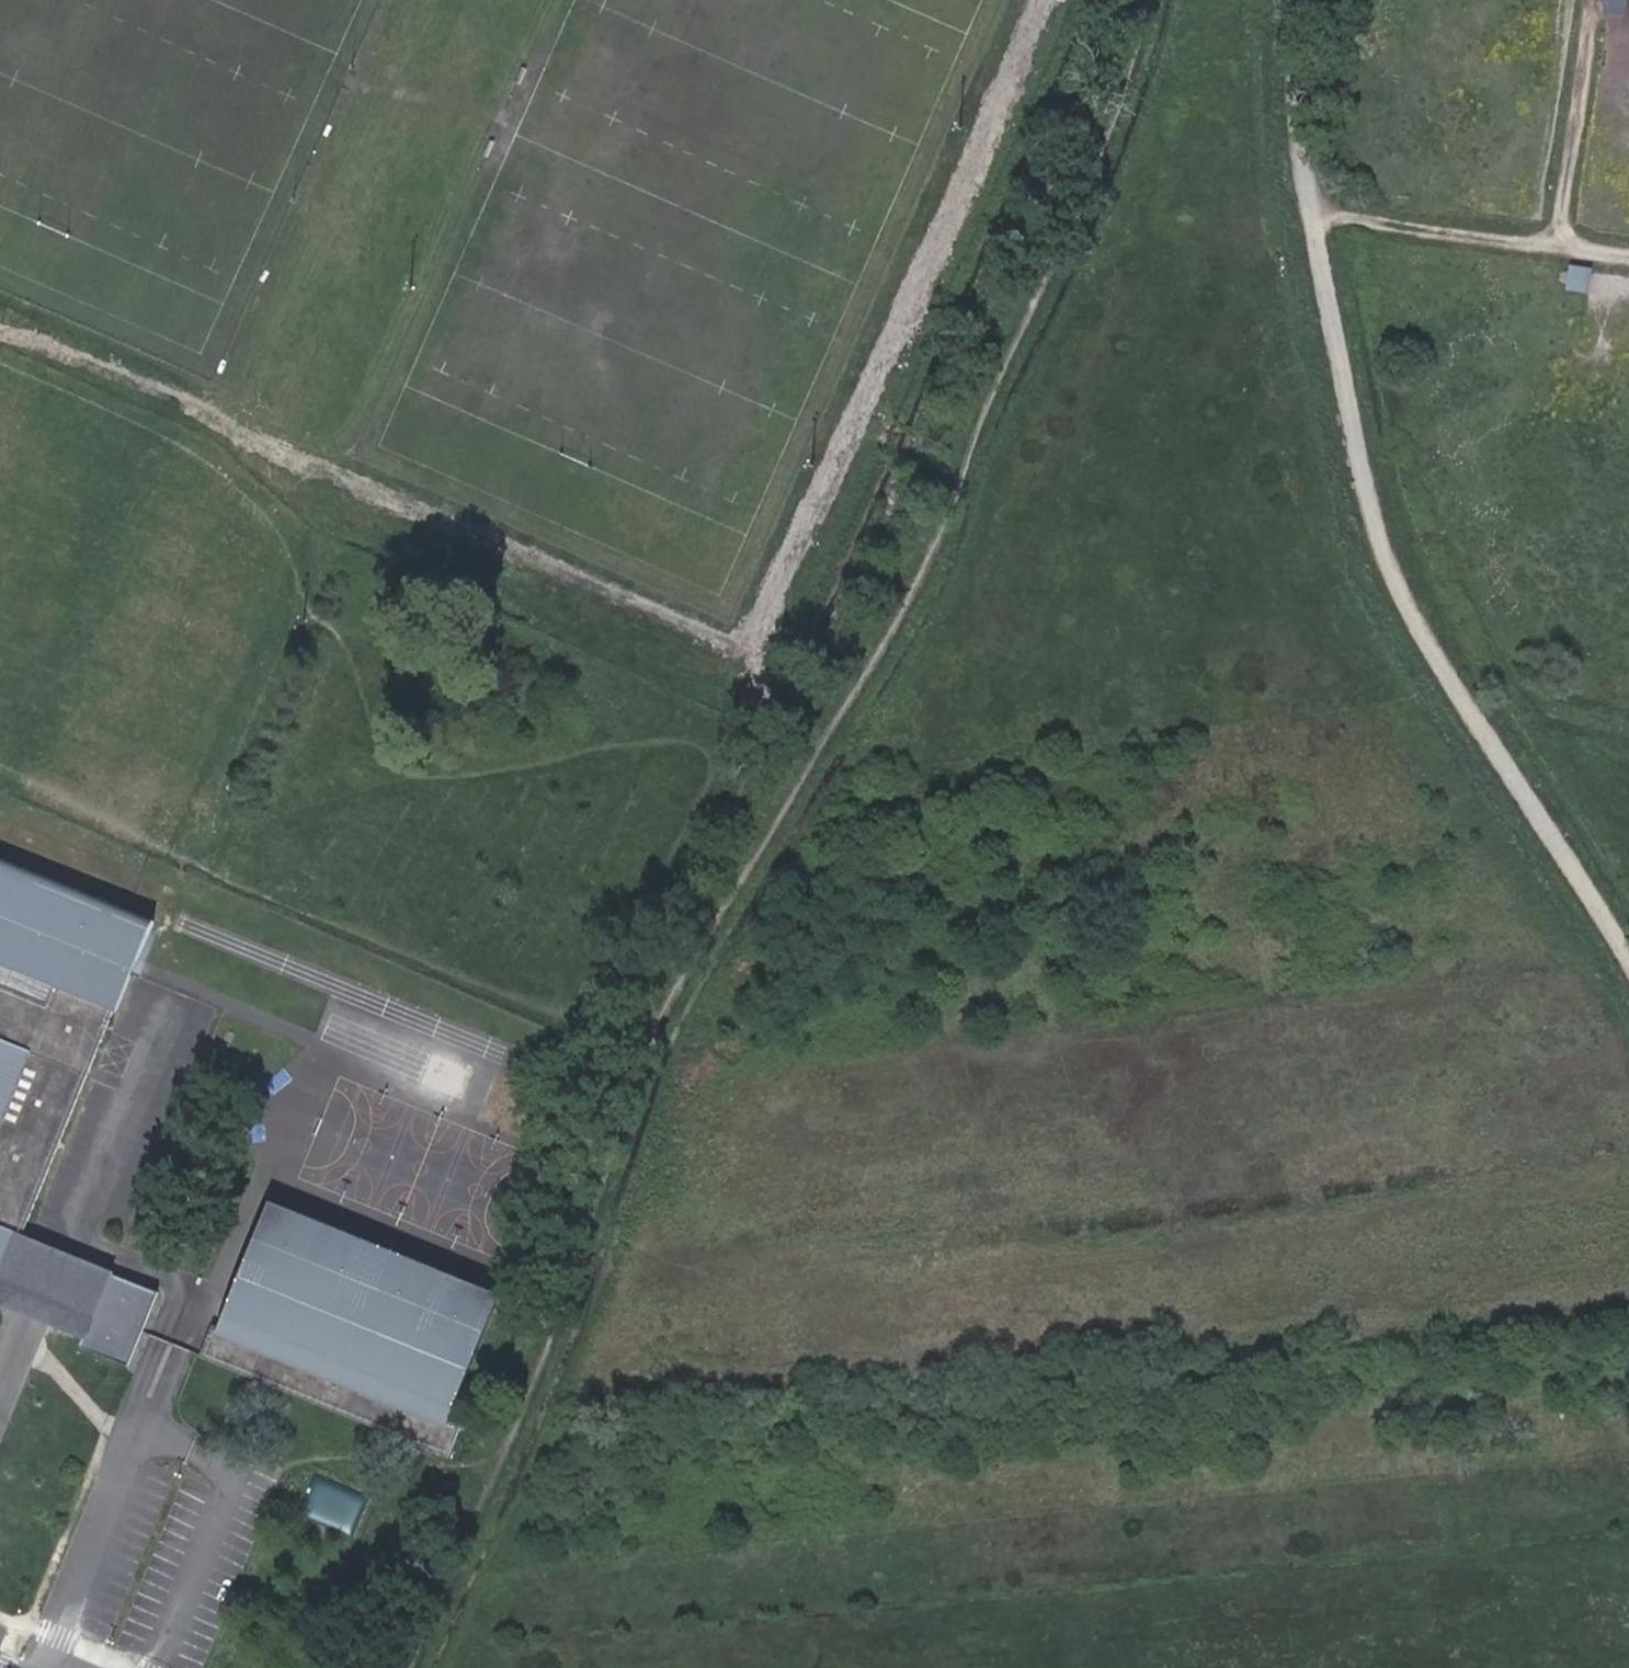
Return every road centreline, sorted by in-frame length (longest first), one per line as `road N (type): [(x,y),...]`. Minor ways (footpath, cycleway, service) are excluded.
road 1 (track): [(1628,925),(1446,658),(1378,514),(1318,192),(1303,0)]
road 2 (track): [(1324,226),(1340,216),(1628,252)]
road 3 (track): [(1559,243),(1592,0)]

